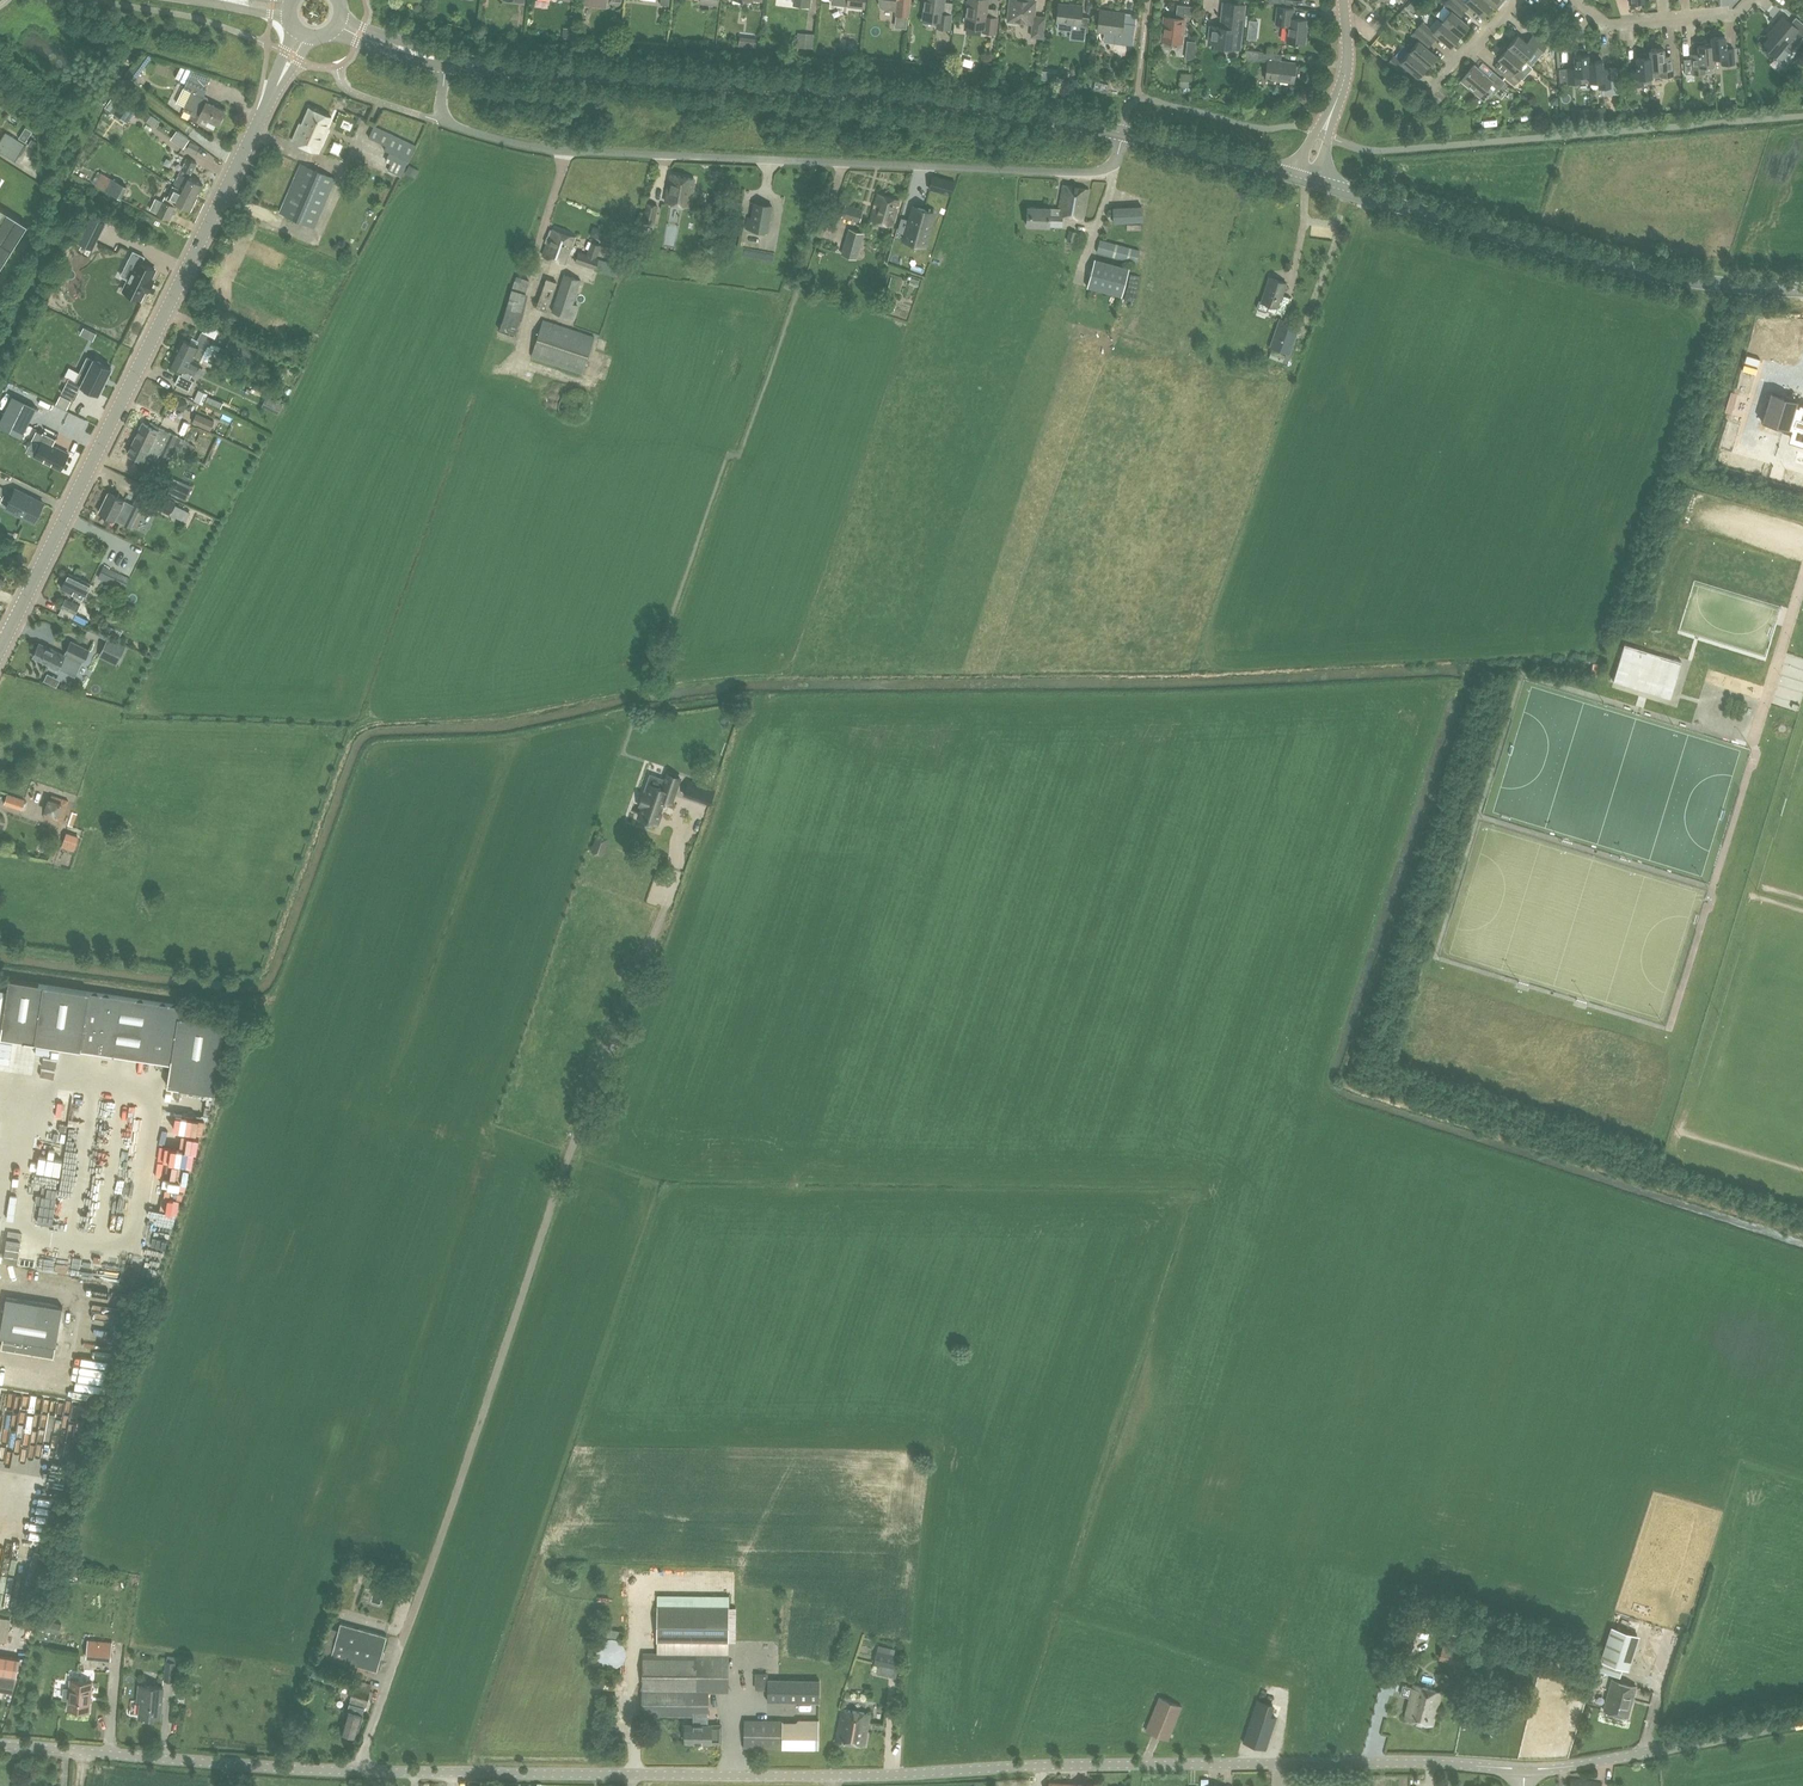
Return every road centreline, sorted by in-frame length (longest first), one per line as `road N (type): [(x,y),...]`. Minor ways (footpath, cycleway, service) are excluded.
road 1 (unclassified): [(1524,1769),(1392,1763),(878,1775),(396,1772),(0,1744)]
road 2 (residential): [(1122,132),(1111,164),(1084,173),(567,151),(446,123),(441,102),(448,62)]
road 3 (secondary): [(1122,132),(856,91),(448,62)]
road 4 (track): [(641,760),(623,753),(637,703),(797,292),(785,286),(824,162)]
road 5 (secondary): [(0,648),(279,81)]
road 6 (secondary): [(1802,290),(1627,268),(1318,183)]
road 7 (residential): [(1328,137),(1382,151),(1802,117)]
road 8 (unclassified): [(1802,1723),(1524,1769)]
road 9 (residential): [(1577,0),(1605,24),(1736,15),(1750,0)]
road 10 (secondary): [(1295,176),(1122,132)]
road 11 (residential): [(1425,95),(1516,0)]

